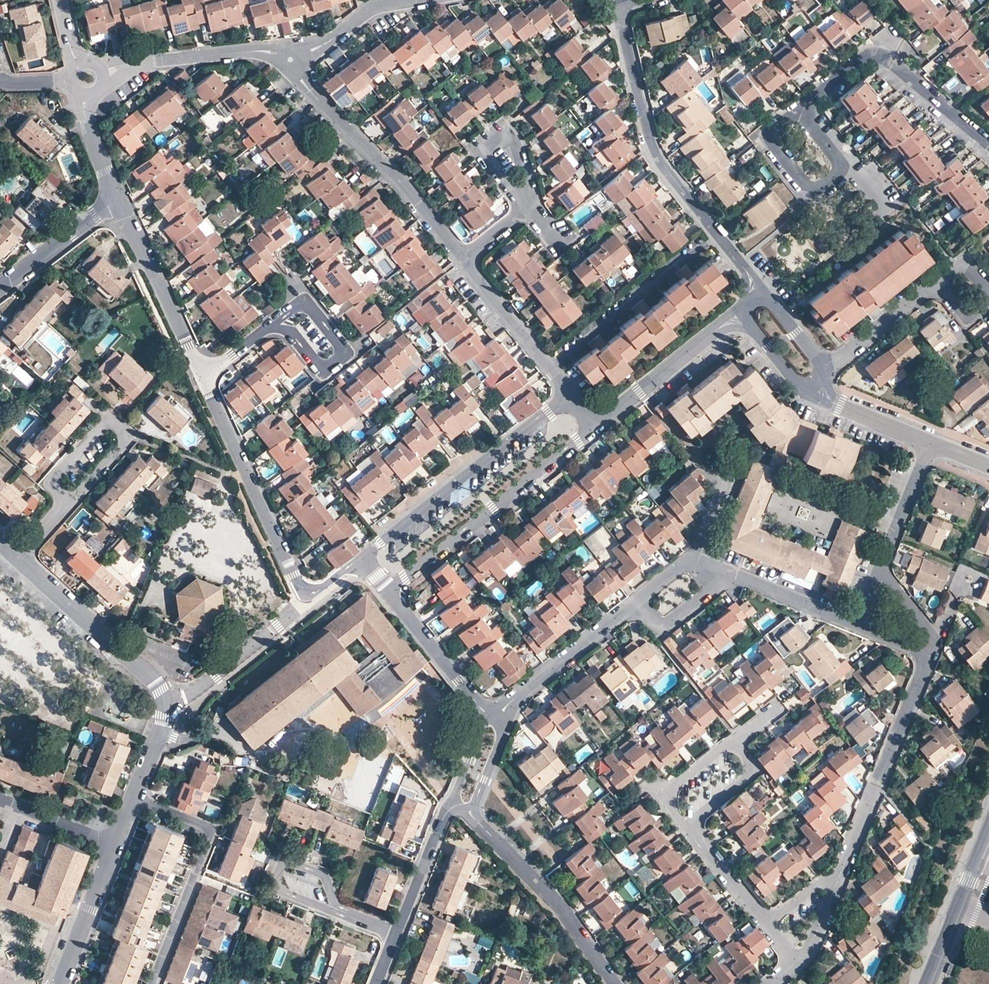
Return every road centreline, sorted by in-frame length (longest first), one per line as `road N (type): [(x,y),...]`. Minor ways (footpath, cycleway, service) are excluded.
road 1 (residential): [(758,298),(747,272),(655,157),(614,10)]
road 2 (residential): [(363,560),(305,603),(201,380)]
road 3 (residential): [(290,59),(465,260)]
road 4 (residential): [(565,394),(363,560)]
road 5 (residential): [(390,591),(589,429)]
road 6 (residential): [(842,869),(931,648)]
road 7 (residential): [(799,110),(862,58),(887,61),(988,144)]
road 8 (residential): [(471,815),(558,905),(613,983)]
road 9 (tertiary): [(16,557),(145,671),(167,703)]
road 10 (residential): [(86,78),(135,63),(268,51),(290,59)]
road 11 (residential): [(201,380),(116,200)]
road 12 (residential): [(68,499),(126,434),(109,418),(51,484)]
road 13 (residential): [(589,429),(745,316)]
road 14 (residential): [(767,135),(810,193),(843,170),(799,110)]
road 15 (residential): [(465,260),(565,394)]
road 16 (residential): [(636,601),(509,709)]
road 17 (residential): [(278,321),(320,372),(346,352),(303,300)]
road 18 (tertiary): [(988,830),(927,983)]
road 19 (residential): [(390,591),(485,712)]
road 20 (tertiary): [(114,844),(167,703)]
road 21 (tertiary): [(58,983),(114,844)]
road 22 (tertiary): [(0,289),(116,200)]
road 23 (residential): [(453,799),(395,933)]
road 24 (residential): [(823,368),(940,284)]
road 25 (residential): [(727,575),(856,623)]
road 26 (residential): [(522,195),(487,157),(503,137),(514,141),(526,186)]
road 27 (residential): [(880,566),(927,440)]
road 28 (residential): [(940,284),(953,270),(968,270),(987,303),(964,315),(943,291)]
road 29 (tertiary): [(86,78),(86,130),(116,200)]
road 30 (residential): [(687,824),(766,923)]
road 31 (residential): [(732,741),(663,792),(687,824)]
road 32 (residential): [(687,824),(756,770),(732,741)]
road 33 (residential): [(817,385),(840,405),(927,440)]
road 34 (residential): [(0,801),(114,844)]
road 35 (residential): [(636,601),(661,628),(727,575)]

